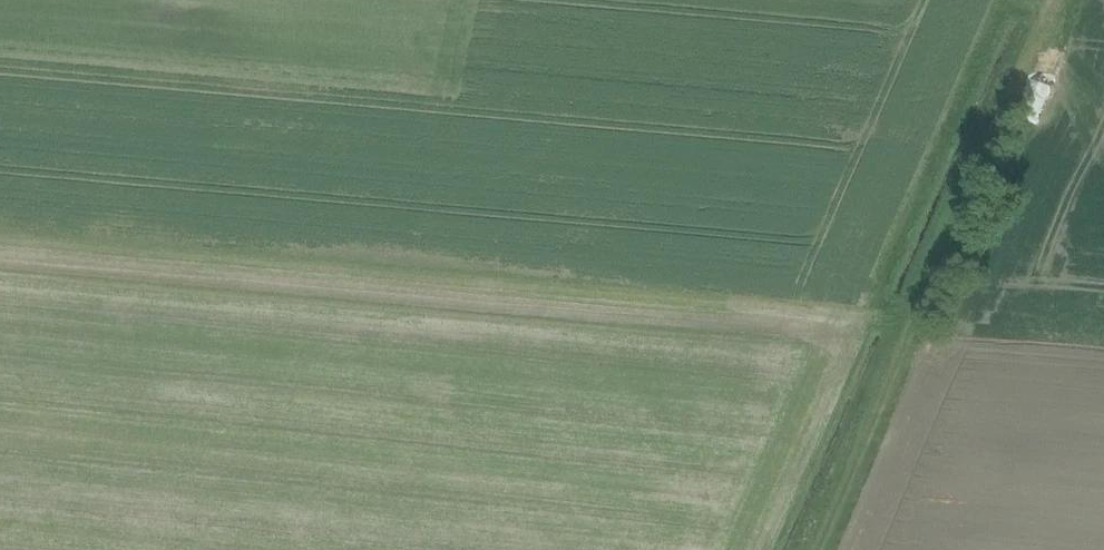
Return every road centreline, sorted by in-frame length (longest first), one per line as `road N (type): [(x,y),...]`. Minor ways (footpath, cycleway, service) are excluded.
road 1 (track): [(1064,0),(837,549)]

